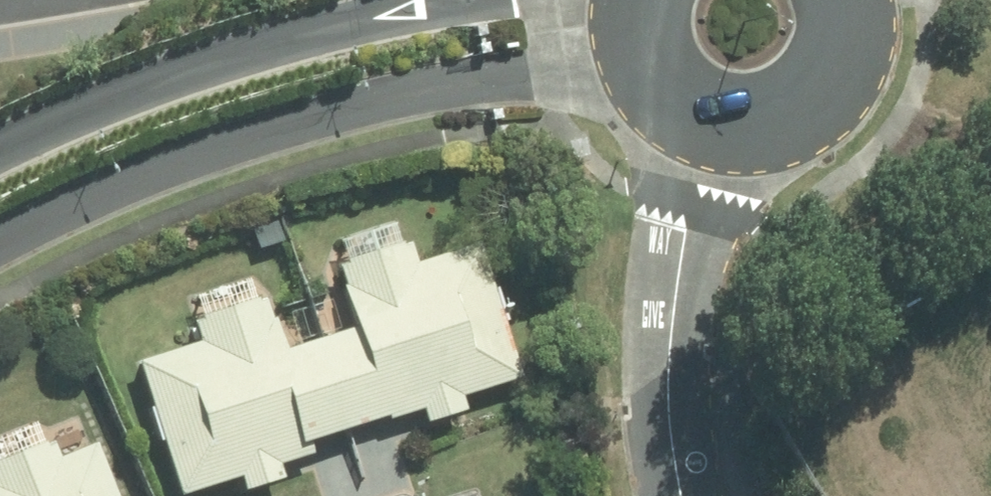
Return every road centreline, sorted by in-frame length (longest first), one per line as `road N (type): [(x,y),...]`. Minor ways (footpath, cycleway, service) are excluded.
road 1 (residential): [(626,87),(489,78),(291,124),(89,203),(0,249)]
road 2 (residential): [(0,151),(57,121),(190,72),(317,32),(478,0)]
road 3 (residential): [(872,0),(870,47),(854,86),(827,118),(791,140),(750,149),(708,146),(676,133),(626,87)]

